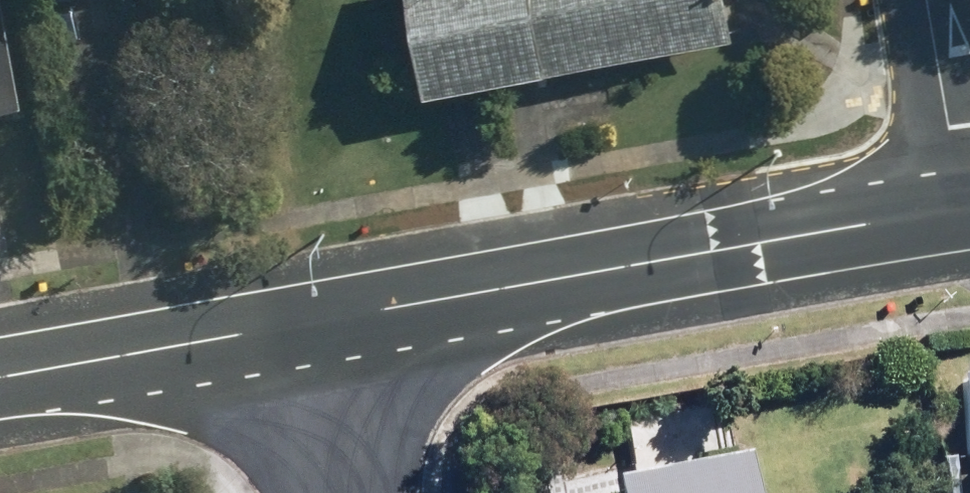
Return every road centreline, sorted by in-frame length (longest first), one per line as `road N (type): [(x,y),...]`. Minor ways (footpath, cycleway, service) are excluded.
road 1 (unclassified): [(963,211),(309,320)]
road 2 (unclassified): [(309,320),(0,379)]
road 3 (residential): [(963,211),(927,0)]
road 4 (residential): [(309,320),(340,492)]

